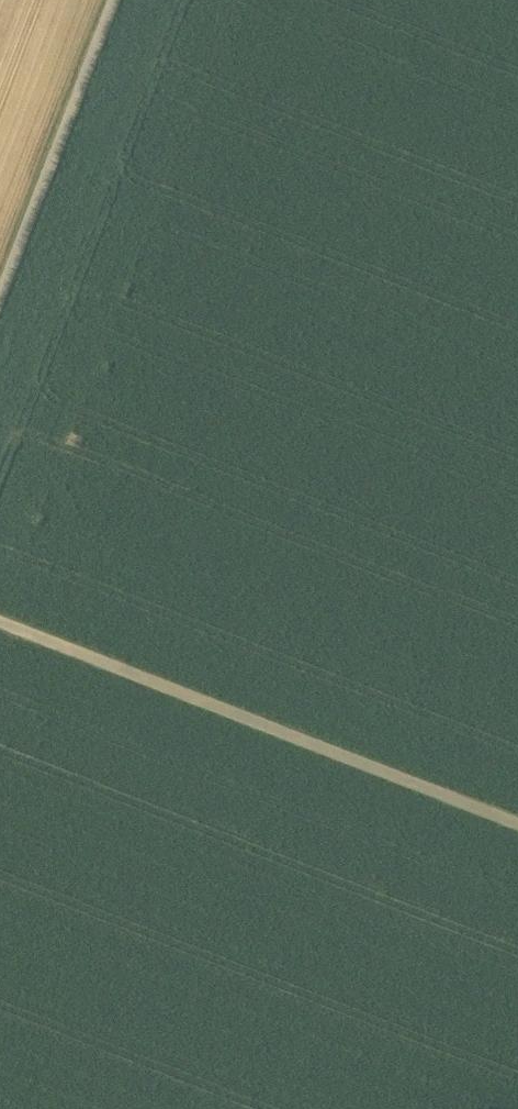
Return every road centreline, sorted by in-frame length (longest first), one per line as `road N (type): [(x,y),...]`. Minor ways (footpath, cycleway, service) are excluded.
road 1 (track): [(0,625),(517,836)]
road 2 (track): [(112,0),(0,293)]

